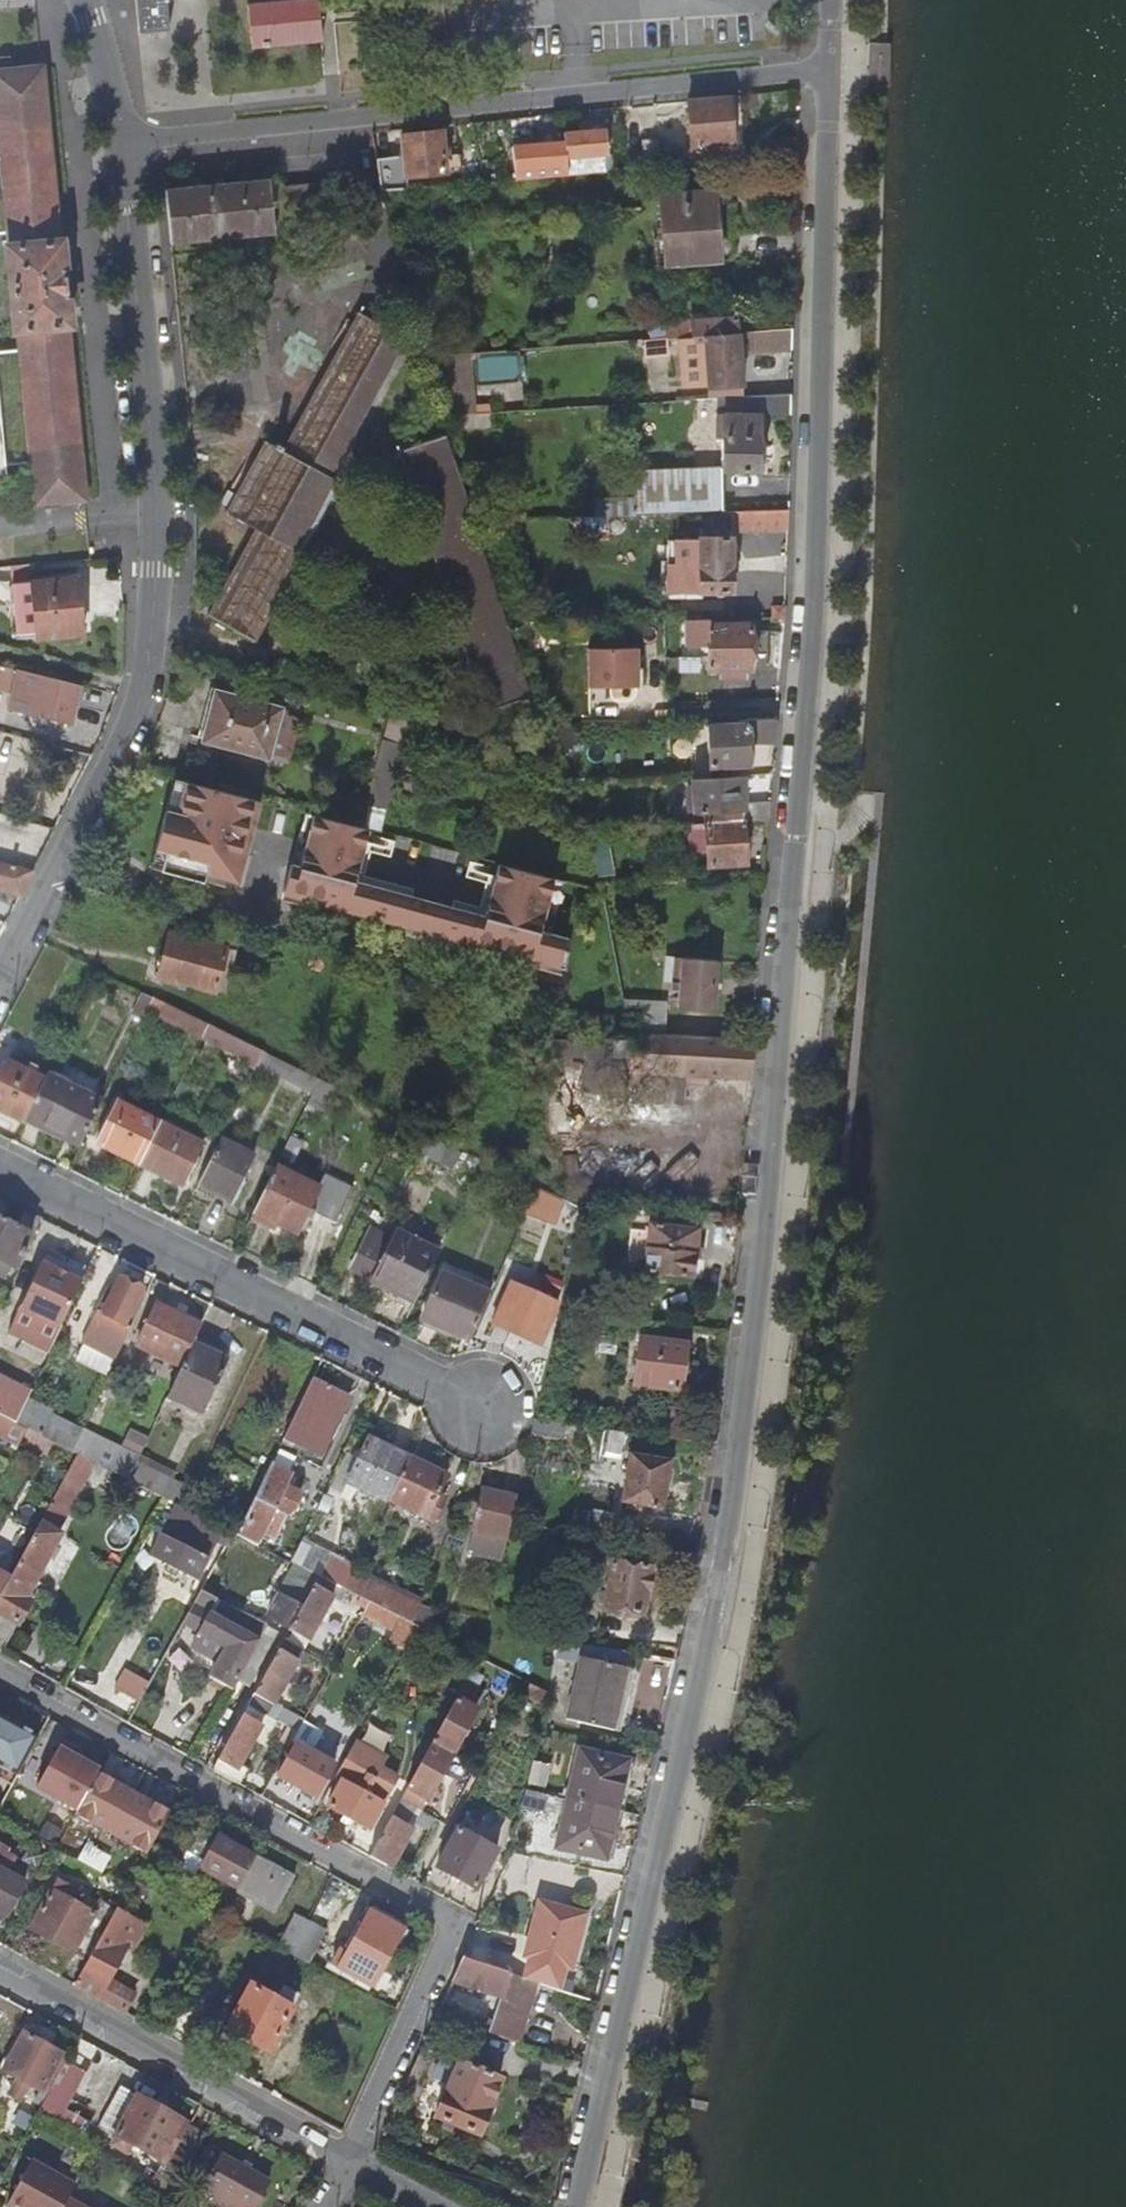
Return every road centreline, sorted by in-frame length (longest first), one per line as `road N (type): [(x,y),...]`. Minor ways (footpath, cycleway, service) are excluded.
road 1 (residential): [(829,73),(813,622),(773,1117),(726,1533),(573,2206)]
road 2 (residential): [(0,981),(127,735),(147,672),(156,512),(120,143)]
road 3 (residential): [(0,1677),(452,1929),(342,2159)]
road 4 (residential): [(120,143),(829,73)]
road 5 (residential): [(0,1171),(476,1406)]
road 6 (residential): [(0,1968),(342,2159)]
road 7 (residential): [(120,143),(85,0)]

